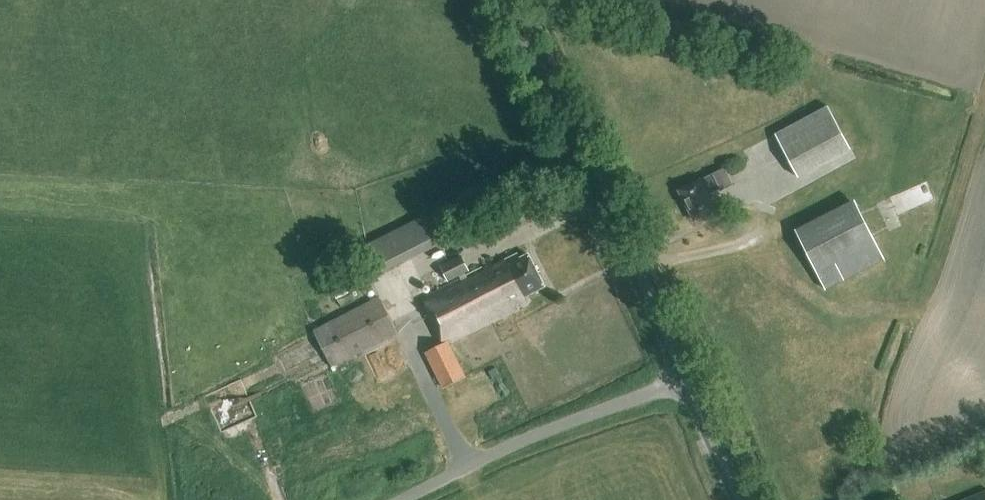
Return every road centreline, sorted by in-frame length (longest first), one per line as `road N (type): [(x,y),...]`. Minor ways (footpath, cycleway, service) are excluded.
road 1 (tertiary): [(687,377),(504,0)]
road 2 (unclassified): [(426,499),(687,377)]
road 3 (tertiary): [(740,499),(687,377)]

